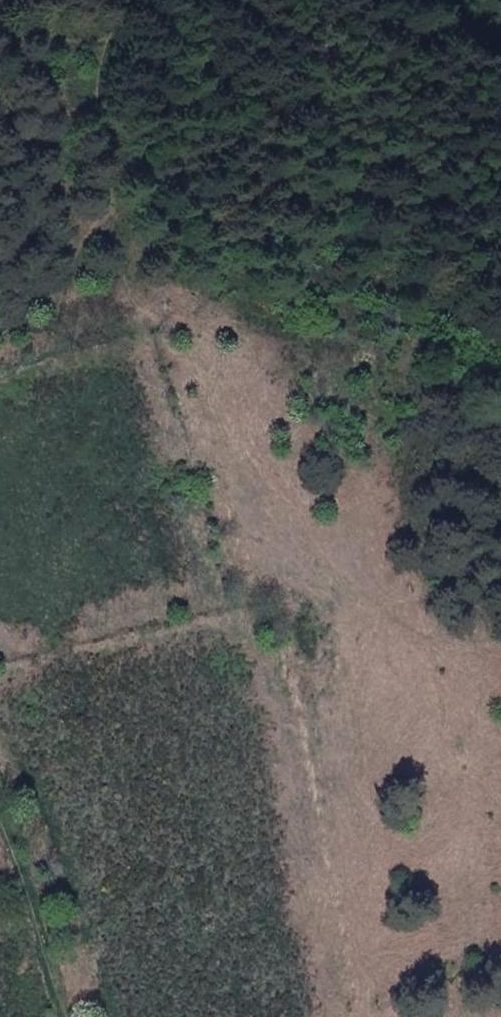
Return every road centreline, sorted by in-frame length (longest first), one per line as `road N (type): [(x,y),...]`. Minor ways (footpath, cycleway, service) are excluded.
road 1 (track): [(0,802),(14,824),(64,1016)]

